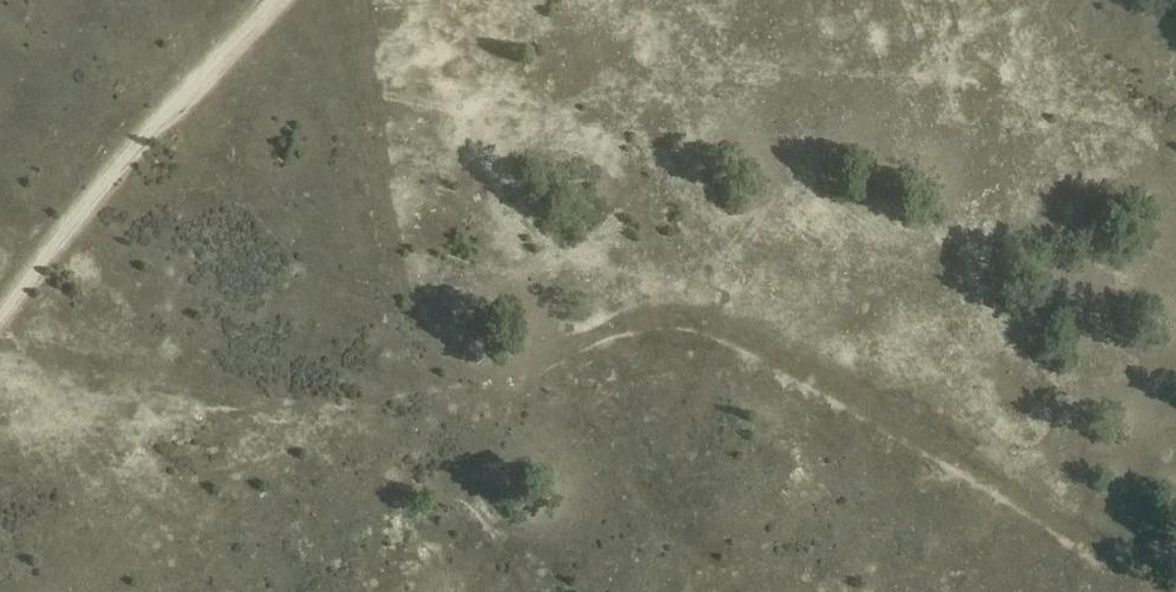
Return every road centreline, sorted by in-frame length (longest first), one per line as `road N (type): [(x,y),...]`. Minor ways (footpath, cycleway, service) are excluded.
road 1 (track): [(275,0),(141,140),(0,313)]

